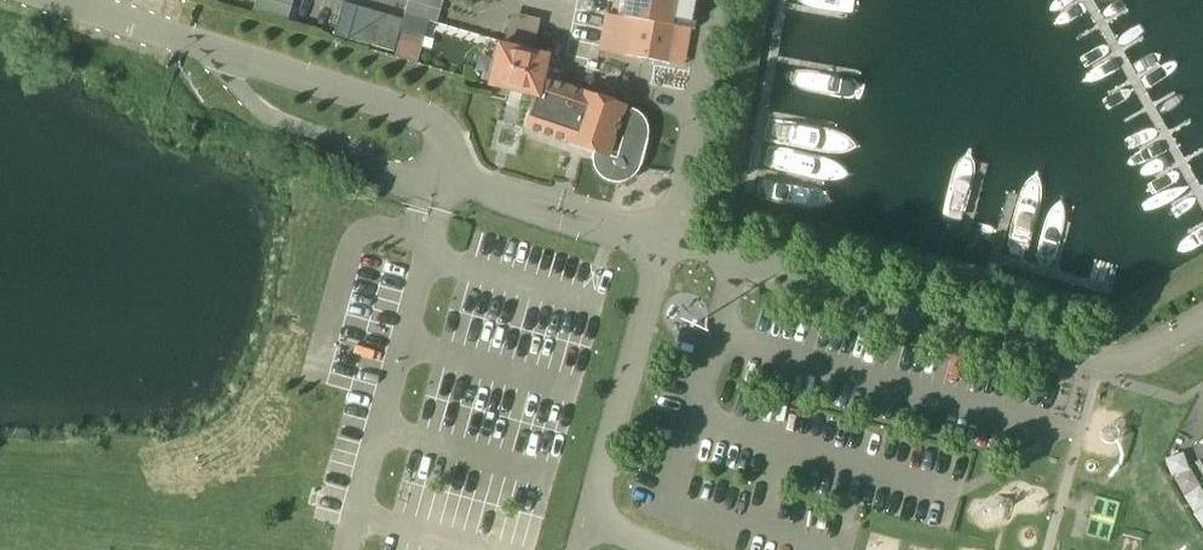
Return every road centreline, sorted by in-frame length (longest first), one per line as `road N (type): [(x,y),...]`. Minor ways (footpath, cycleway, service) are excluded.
road 1 (unclassified): [(667,238),(1101,358),(1134,356),(1202,317)]
road 2 (unclassified): [(665,549),(618,530),(603,510),(598,485),(667,238)]
road 3 (unclassified): [(211,49),(258,110),(340,142),(378,175),(439,189),(468,183)]
road 4 (unclassified): [(468,183),(449,138),(425,116),(211,49)]
road 5 (unclassified): [(667,238),(468,183)]
road 6 (unclassified): [(211,49),(59,0)]

